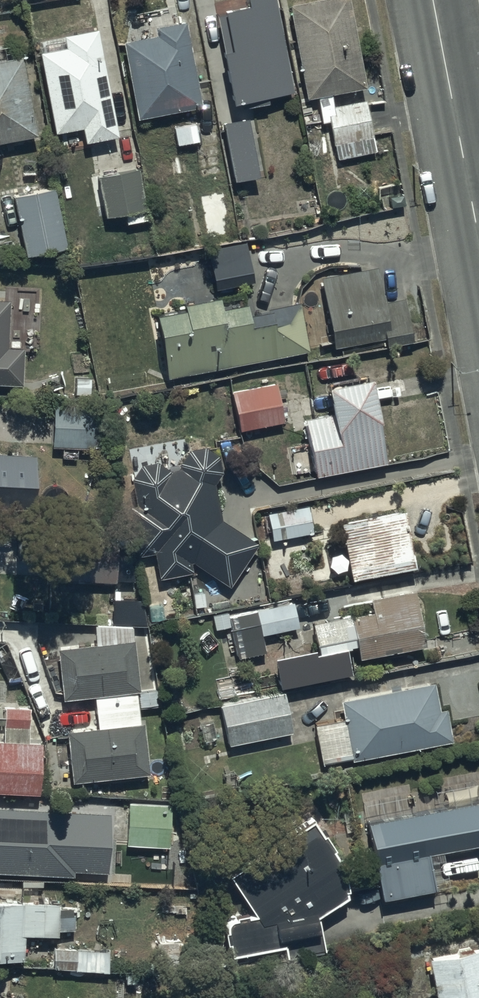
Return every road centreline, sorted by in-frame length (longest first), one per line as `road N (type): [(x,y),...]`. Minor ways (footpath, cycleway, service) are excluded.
road 1 (tertiary): [(434,0),(478,236)]

